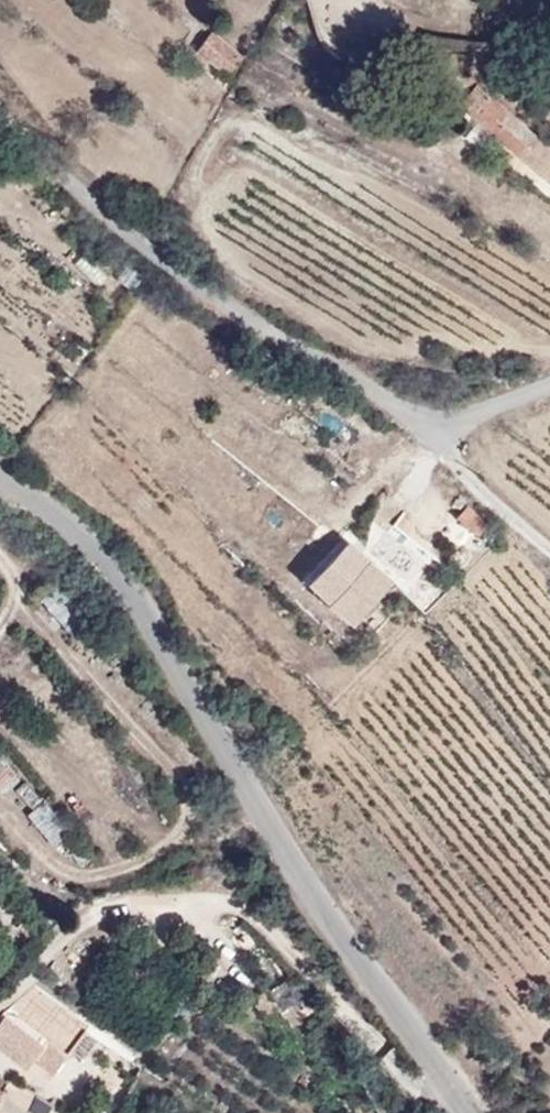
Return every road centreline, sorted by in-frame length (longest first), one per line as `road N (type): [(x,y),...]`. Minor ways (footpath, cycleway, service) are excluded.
road 1 (tertiary): [(0,479),(103,548),(331,917),(468,1112)]
road 2 (unclassified): [(0,113),(125,230),(261,328),(435,428)]
road 3 (unclassified): [(435,428),(494,502),(549,551)]
road 4 (unclassified): [(435,428),(549,380)]

